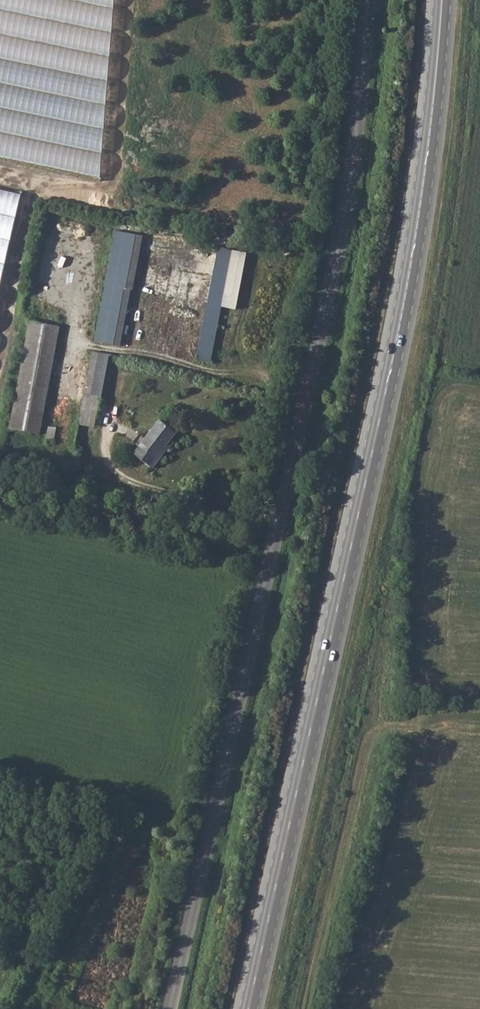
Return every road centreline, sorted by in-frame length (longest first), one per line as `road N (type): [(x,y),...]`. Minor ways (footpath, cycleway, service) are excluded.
road 1 (unclassified): [(170,1008),(331,279),(365,0)]
road 2 (primary): [(249,1008),(407,288),(441,0)]
road 3 (track): [(300,419),(262,365),(238,361),(210,369),(69,341),(91,233)]

